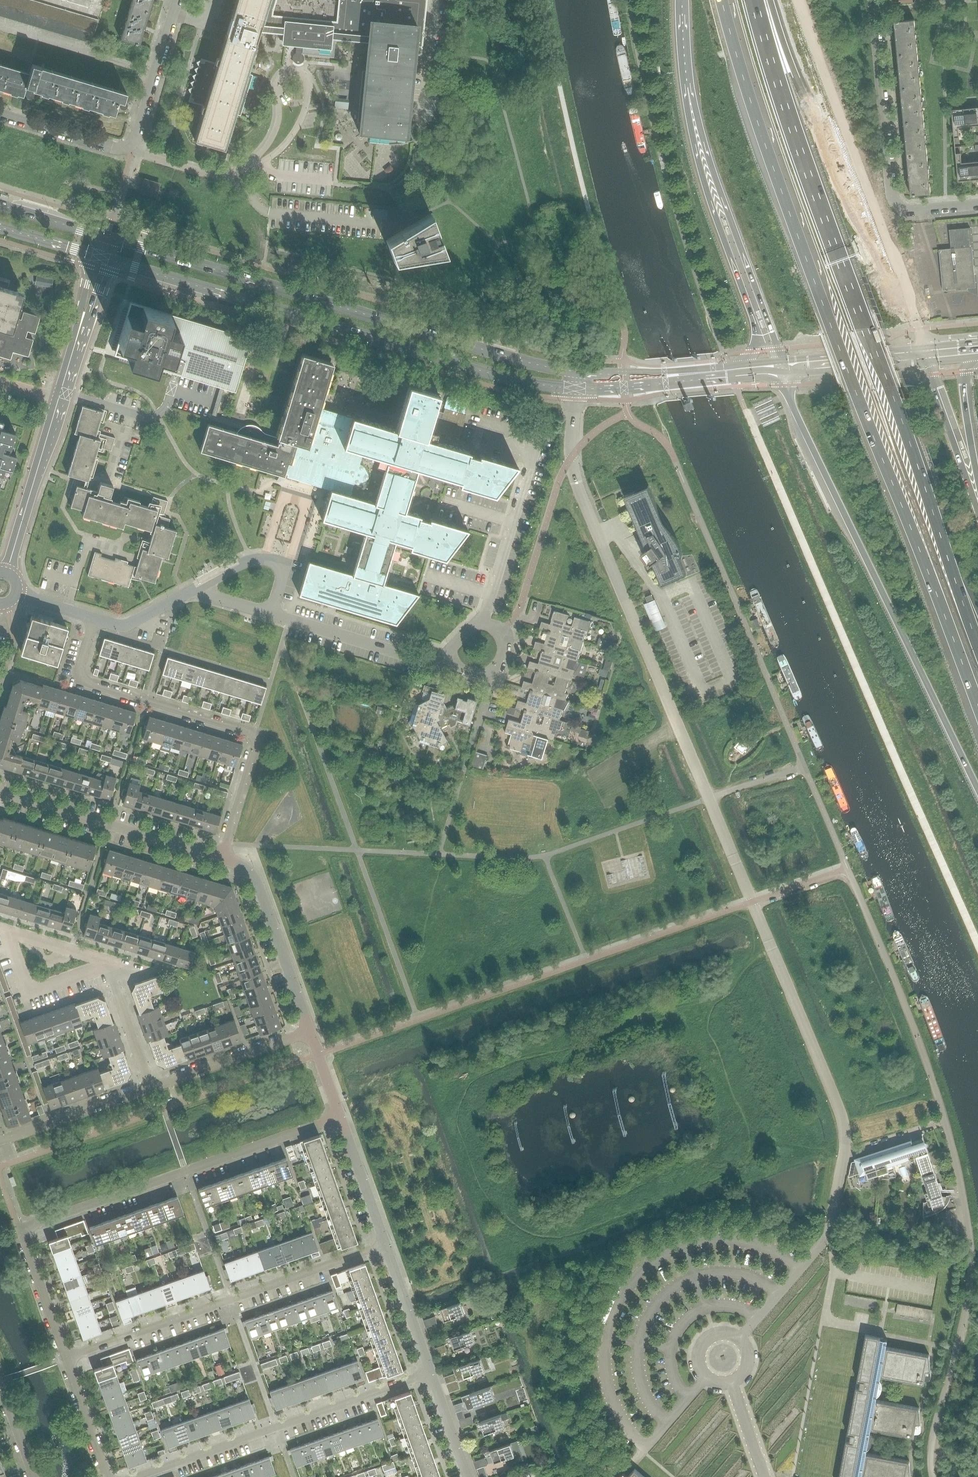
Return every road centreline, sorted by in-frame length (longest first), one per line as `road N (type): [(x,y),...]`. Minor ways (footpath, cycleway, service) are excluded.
road 1 (trunk): [(977,645),(816,208),(755,0)]
road 2 (trunk): [(722,0),(832,332),(926,568)]
road 3 (residential): [(752,903),(576,482),(575,389)]
road 4 (secondary): [(577,371),(107,237)]
road 5 (secondary): [(109,260),(512,380),(575,389)]
road 6 (residential): [(67,1357),(20,1233),(27,1227),(340,1118)]
road 7 (motorway): [(781,368),(977,792)]
road 8 (residential): [(955,1157),(924,1053),(848,868),(752,903)]
road 9 (trunk): [(926,355),(878,230),(804,94),(766,0)]
road 10 (residential): [(225,860),(260,739),(89,684),(80,672),(96,621)]
road 11 (residential): [(825,1240),(841,1120),(752,903)]
road 12 (residential): [(67,1357),(385,1246)]
road 13 (unclassified): [(933,1476),(933,1435),(957,1350),(970,1259),(955,1157)]
road 14 (trunk): [(685,0),(698,138),(757,310)]
road 15 (residential): [(135,1476),(430,1373)]
road 16 (tertiary): [(6,573),(81,323)]
road 17 (residential): [(225,860),(0,792)]
road 18 (residential): [(914,212),(891,196),(872,0)]
road 19 (residential): [(251,164),(278,153),(294,135),(309,83),(297,70),(281,74),(271,139)]
road 20 (residential): [(309,1029),(257,881),(225,860)]
road 21 (residential): [(443,668),(272,616)]
road 22 (residential): [(107,964),(6,930),(28,990)]
road 23 (residential): [(309,1029),(149,1085)]
road 24 (residential): [(149,1085),(0,1139)]
road 25 (residential): [(129,146),(175,0)]
road 26 (residential): [(272,616),(287,567),(274,562),(246,563),(194,591)]
road 27 (trunk): [(977,495),(926,355)]
road 28 (motorway): [(926,568),(977,706)]
road 29 (secondary): [(781,368),(926,355)]
road 30 (residential): [(385,1246),(340,1118)]
road 31 (residential): [(443,668),(461,637),(481,625),(500,633),(506,648),(502,665),(484,677)]
road 32 (residential): [(430,1373),(385,1246)]
road 33 (residential): [(0,115),(129,146)]
road 34 (residential): [(149,1085),(107,964)]
road 35 (trunk): [(977,476),(963,385),(977,353)]
road 36 (residential): [(109,1476),(67,1357)]

